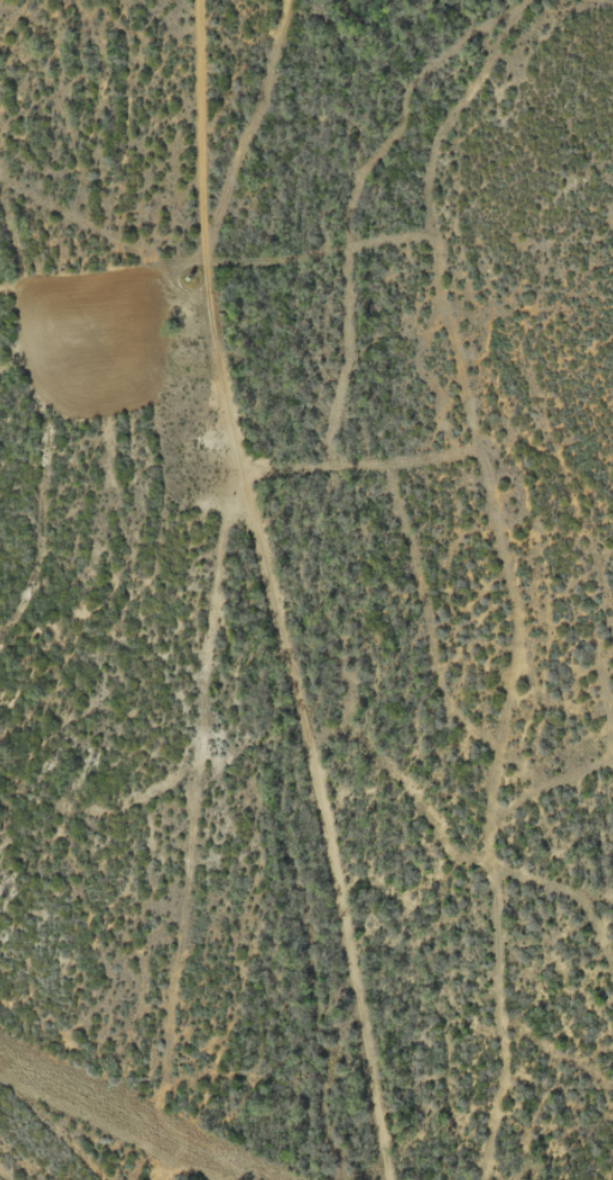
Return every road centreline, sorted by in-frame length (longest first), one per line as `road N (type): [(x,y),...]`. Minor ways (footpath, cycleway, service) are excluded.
road 1 (residential): [(494,1179),(516,1076),(516,743),(447,228),(459,151),(516,53),(612,11)]
road 2 (residential): [(404,1179),(324,824),(202,380),(203,0)]

